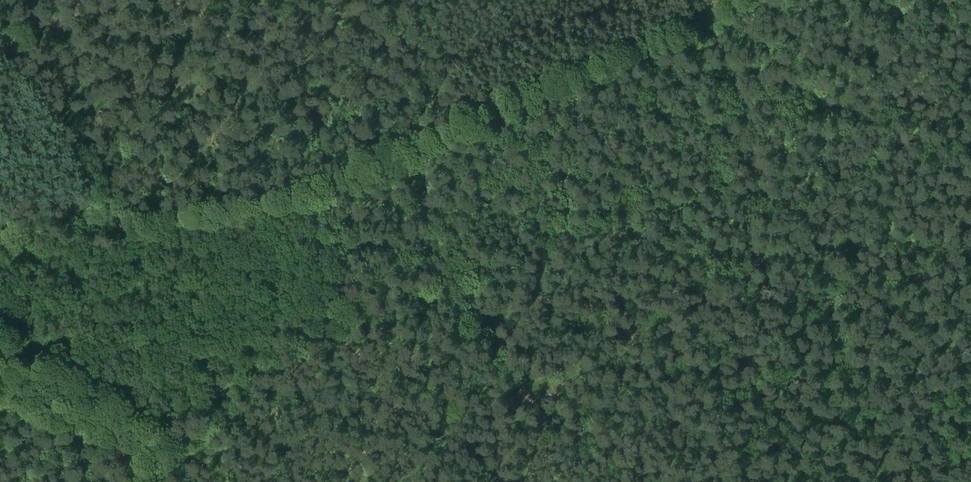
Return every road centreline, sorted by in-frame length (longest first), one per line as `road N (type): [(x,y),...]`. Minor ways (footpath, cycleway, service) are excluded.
road 1 (track): [(704,0),(757,175),(782,445),(770,481)]
road 2 (track): [(184,481),(165,451),(0,349)]

